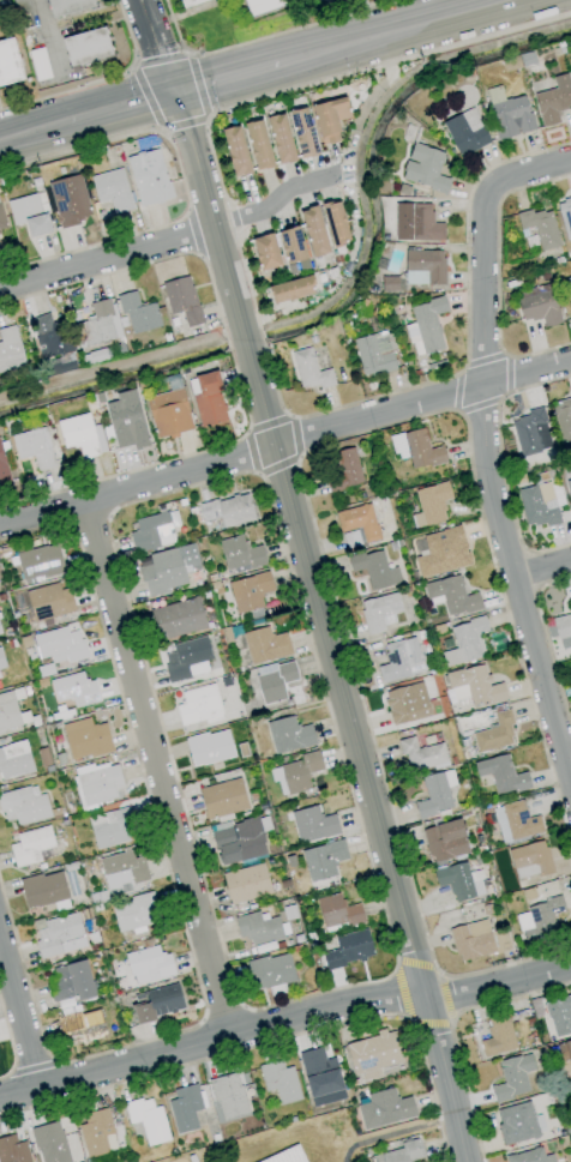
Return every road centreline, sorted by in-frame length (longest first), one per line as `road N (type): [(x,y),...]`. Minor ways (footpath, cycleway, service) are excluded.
road 1 (residential): [(172,100),(467,1161)]
road 2 (residential): [(0,529),(570,363)]
road 3 (residential): [(0,1096),(395,992),(453,999),(570,968)]
road 4 (residential): [(84,506),(229,1035)]
road 5 (residential): [(476,389),(507,577),(570,795)]
road 6 (residential): [(476,389),(480,216),(493,188),(516,173),(570,158)]
road 7 (secondary): [(282,67),(502,0)]
road 8 (residential): [(0,292),(210,230)]
road 9 (residential): [(348,175),(210,230)]
road 10 (residential): [(0,960),(35,1088)]

